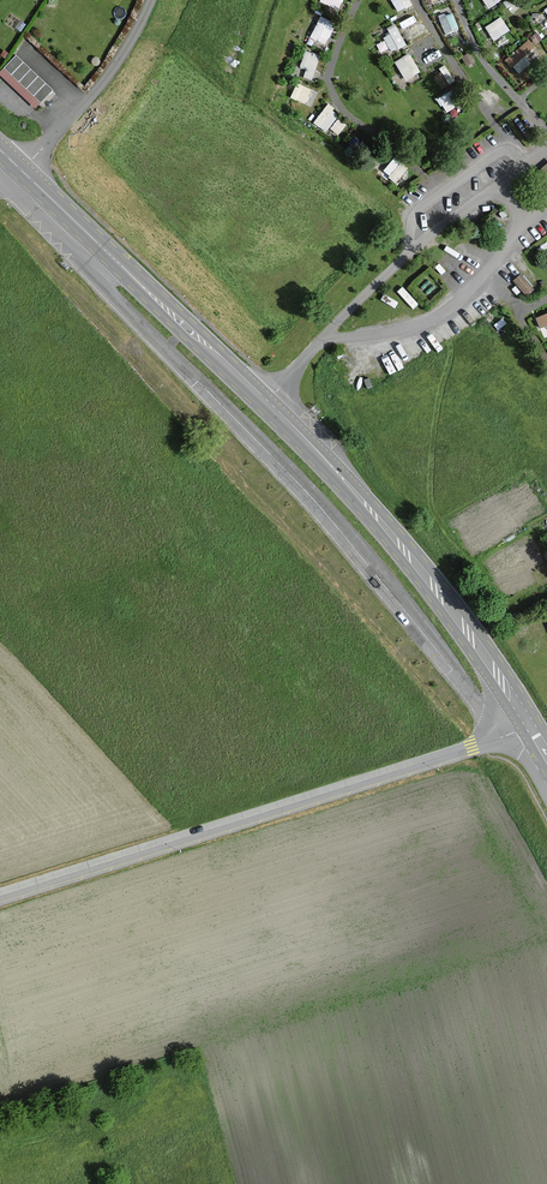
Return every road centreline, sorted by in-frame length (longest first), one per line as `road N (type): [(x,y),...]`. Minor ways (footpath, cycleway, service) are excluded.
road 1 (primary): [(21,170),(324,458),(472,635),(530,725)]
road 2 (unclassified): [(0,896),(530,725)]
road 3 (unclassified): [(150,0),(111,71),(21,170)]

